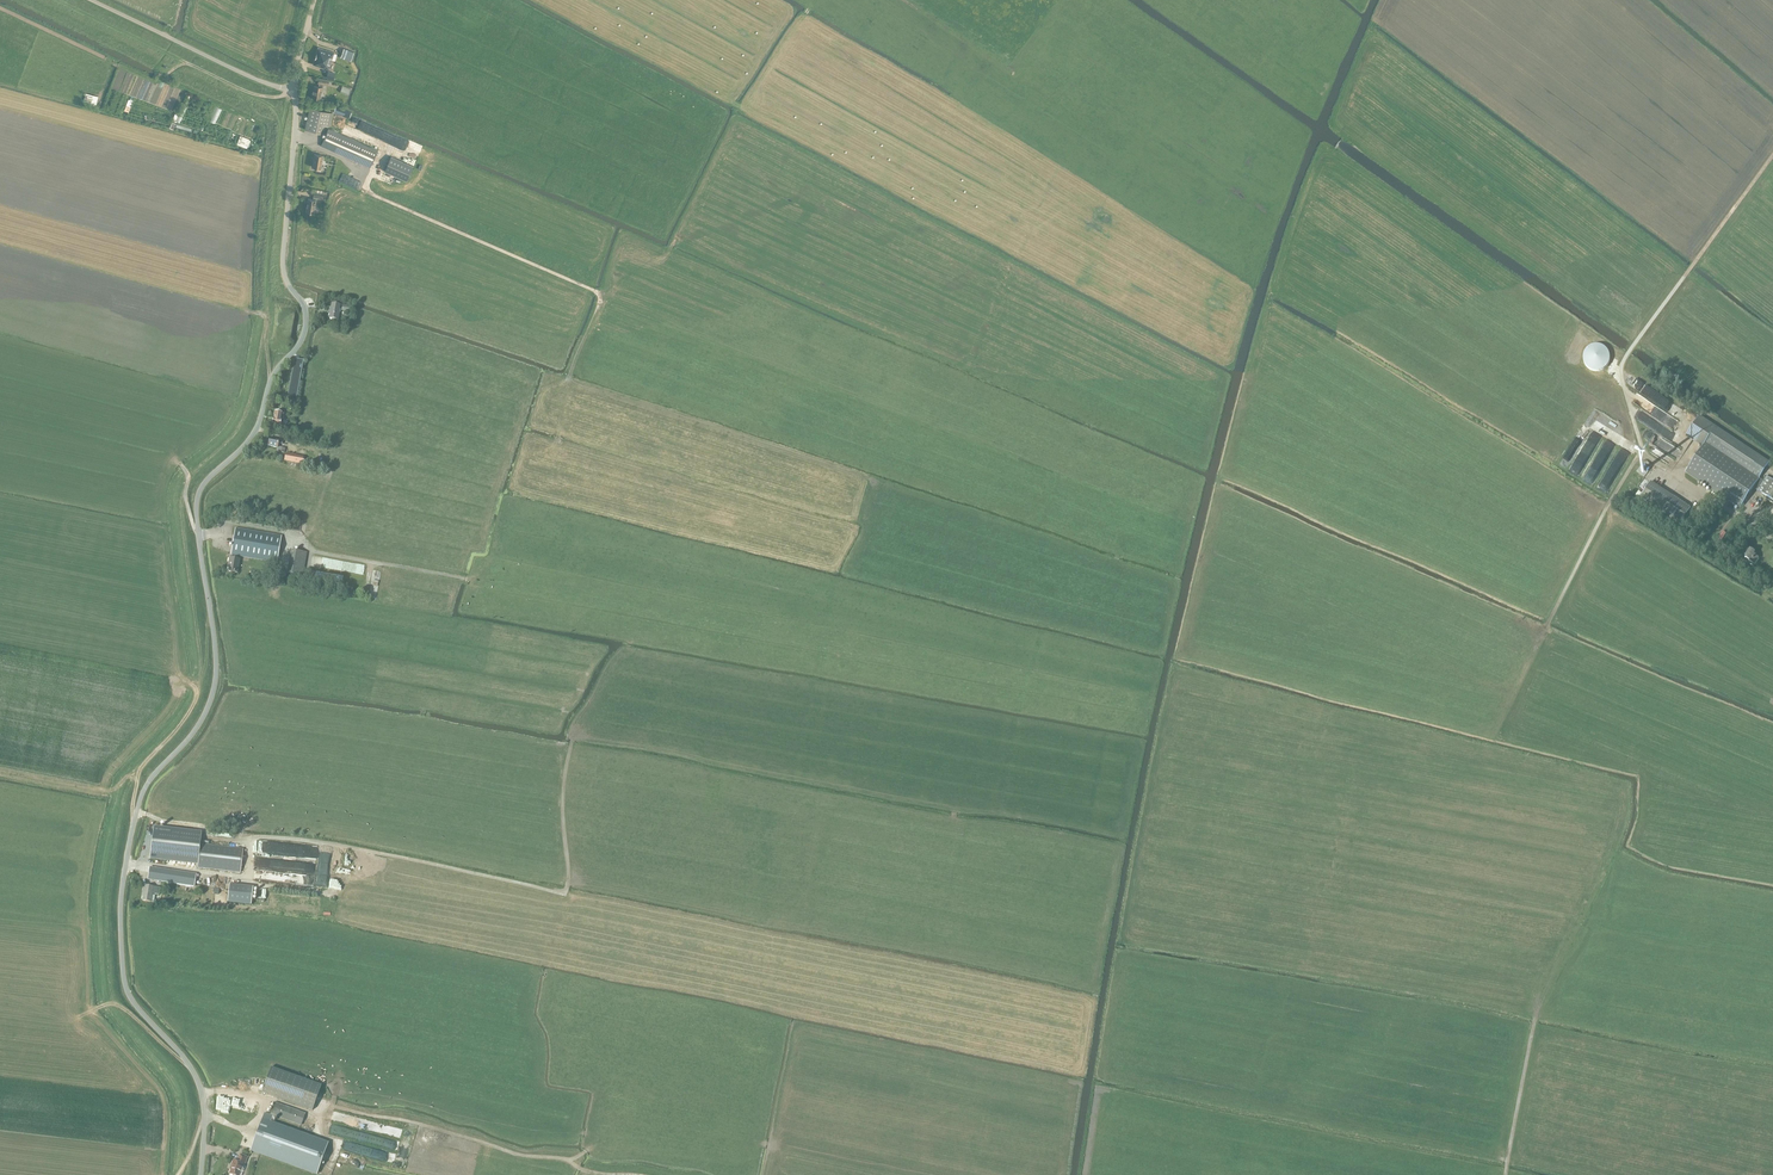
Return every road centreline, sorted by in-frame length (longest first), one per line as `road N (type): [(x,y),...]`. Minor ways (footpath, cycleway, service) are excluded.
road 1 (unclassified): [(201,1174),(201,1085),(123,980),(125,861),(143,791),(200,722),(215,687),(197,497),(251,438),(270,382),(306,330),(305,303),(283,262),(293,89)]
road 2 (track): [(1772,155),(1621,369),(1642,452),(1711,498)]
road 3 (track): [(570,1162),(329,1106),(322,1116),(268,1098),(203,1093)]
road 4 (track): [(134,777),(134,815),(250,842),(248,877),(125,861)]
road 5 (track): [(1506,1174),(1536,1016),(1586,912)]
road 6 (unclassified): [(293,89),(90,0)]
road 7 (track): [(1546,629),(1642,452)]
road 8 (track): [(0,770),(100,791),(134,777)]
road 9 (track): [(91,1011),(119,1005),(192,1068)]
road 10 (track): [(626,1174),(570,1162),(627,1127)]

